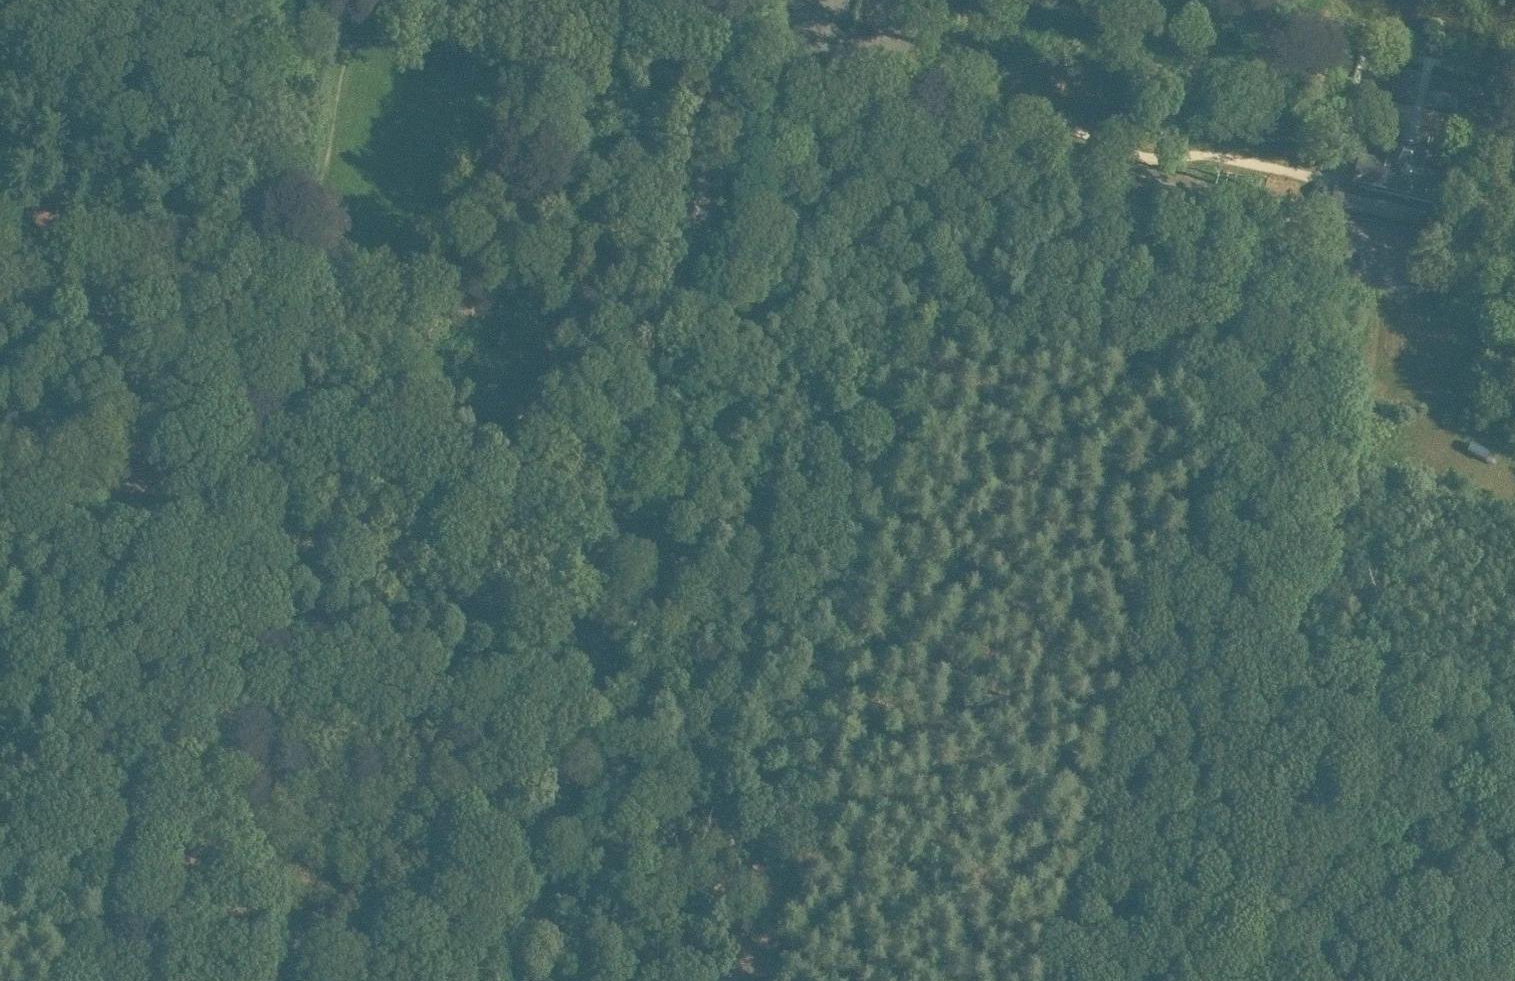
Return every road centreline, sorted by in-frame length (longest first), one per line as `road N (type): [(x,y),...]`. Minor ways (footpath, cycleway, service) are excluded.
road 1 (track): [(521,980),(748,0)]
road 2 (track): [(975,131),(1514,251)]
road 3 (track): [(975,131),(516,16)]

